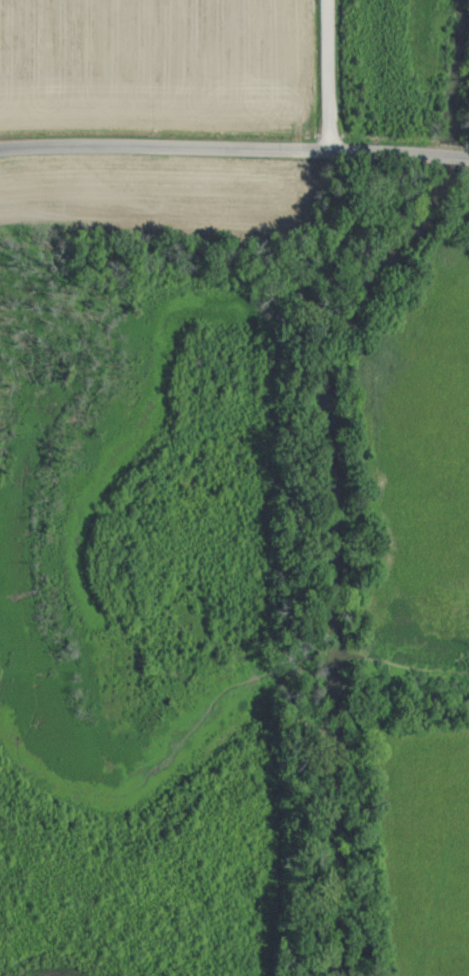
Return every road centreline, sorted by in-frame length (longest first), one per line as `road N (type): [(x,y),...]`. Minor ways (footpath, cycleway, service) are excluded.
road 1 (tertiary): [(468,154),(0,142)]
road 2 (residential): [(324,146),(320,0)]

